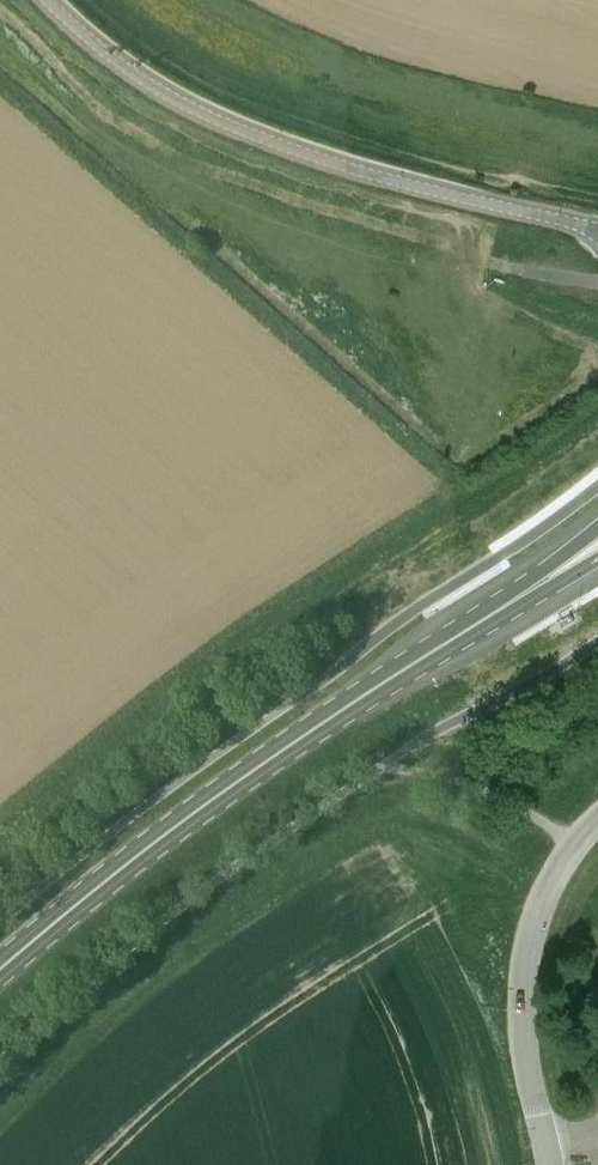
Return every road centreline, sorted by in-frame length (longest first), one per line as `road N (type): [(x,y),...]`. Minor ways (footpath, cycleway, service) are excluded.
road 1 (secondary): [(0,963),(127,845),(534,589),(597,538)]
road 2 (tertiary): [(597,230),(270,138),(149,87),(48,0)]
road 3 (unclassified): [(537,1107),(525,993),(533,924),(575,838),(597,815)]
road 4 (track): [(597,283),(533,271),(511,280),(494,302),(475,441),(457,469)]

